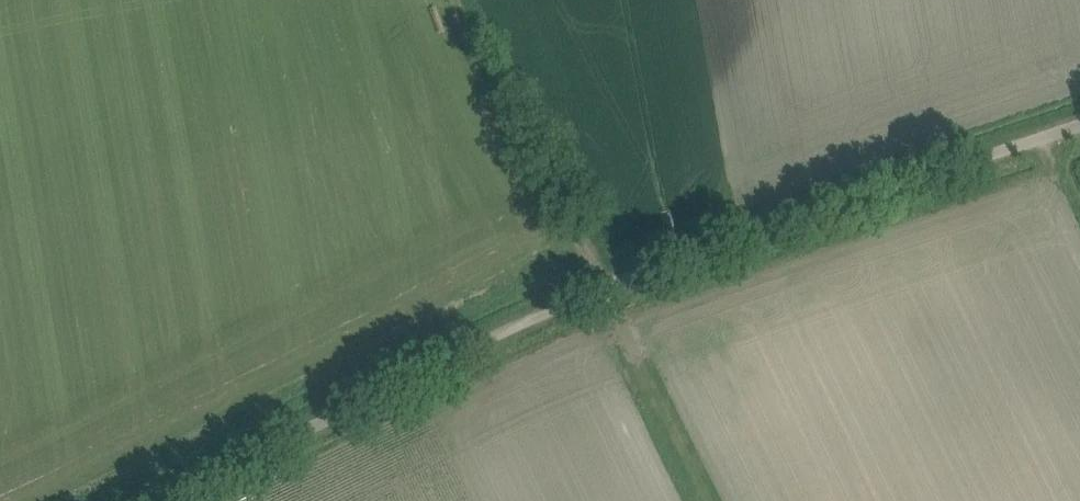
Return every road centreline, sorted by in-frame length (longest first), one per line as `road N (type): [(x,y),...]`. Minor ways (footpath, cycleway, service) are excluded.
road 1 (unclassified): [(169,500),(608,288),(1079,125)]
road 2 (track): [(709,500),(608,288),(455,0)]

